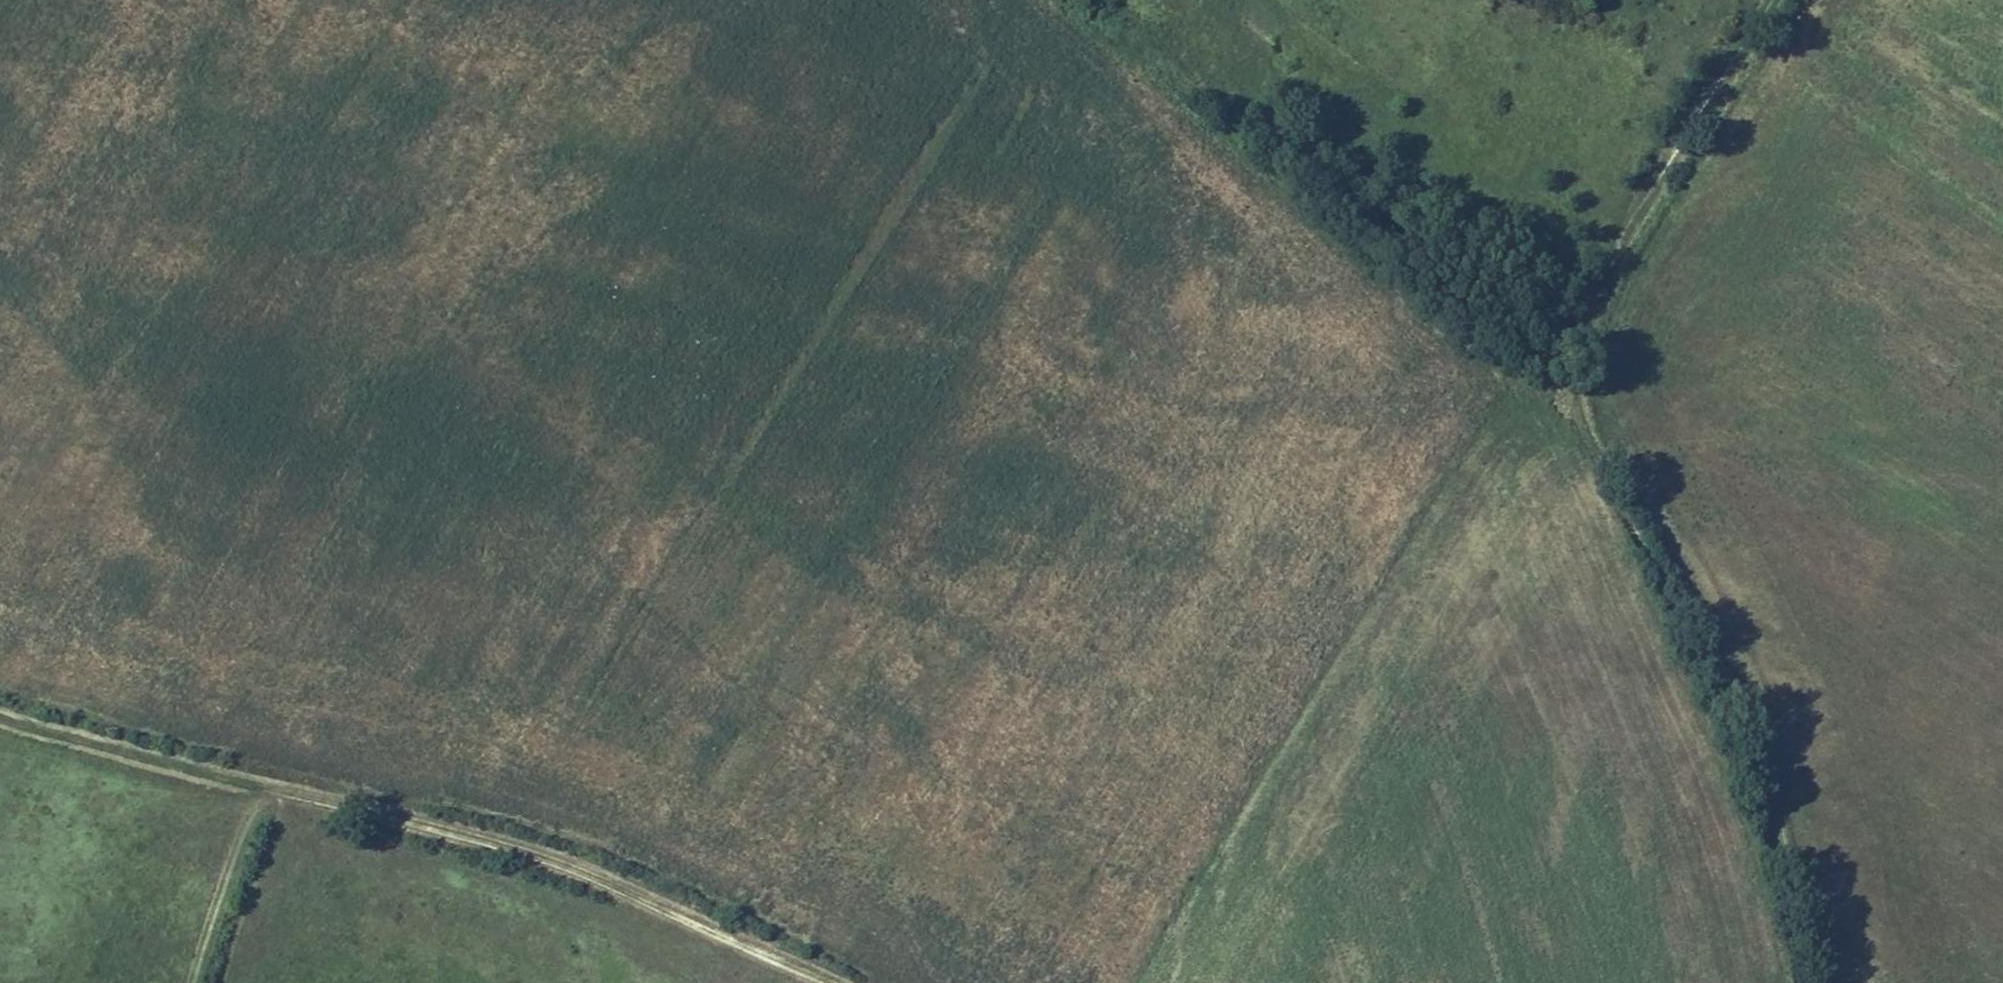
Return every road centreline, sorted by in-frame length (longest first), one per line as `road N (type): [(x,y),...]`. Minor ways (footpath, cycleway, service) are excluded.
road 1 (track): [(1791,982),(1753,810),(1714,706),(1573,410),(1564,356),(1655,179),(1771,0)]
road 2 (track): [(834,982),(548,857),(0,715)]

